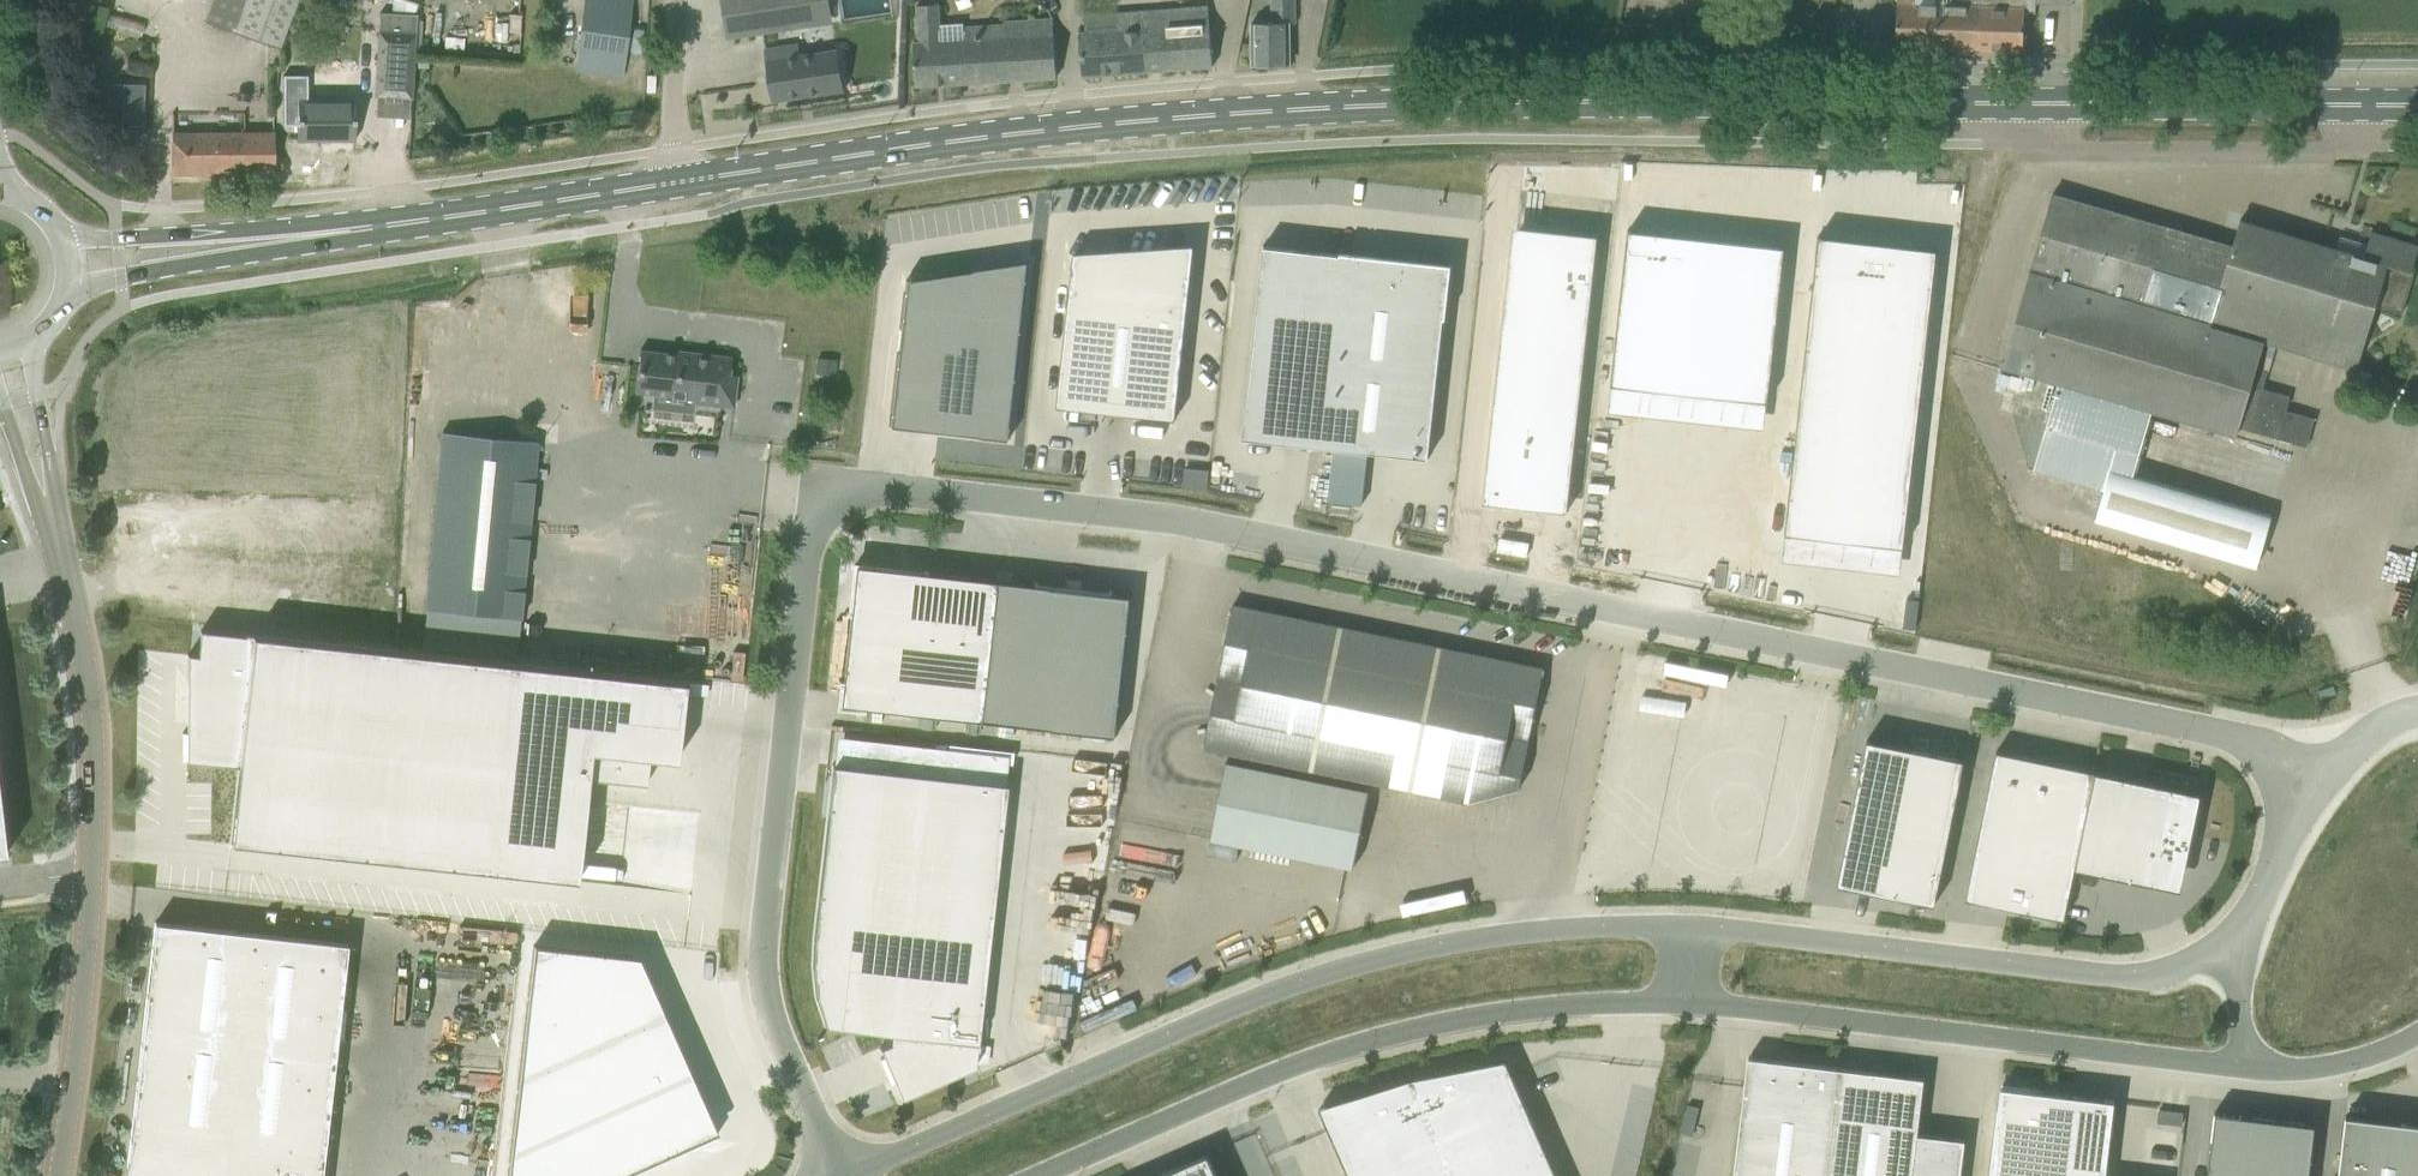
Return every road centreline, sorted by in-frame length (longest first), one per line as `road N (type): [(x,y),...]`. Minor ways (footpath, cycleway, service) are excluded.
road 1 (unclassified): [(836,1175),(763,978),(814,514),(824,499),(852,489),(1171,519),(1372,557),(2217,734),(2315,784)]
road 2 (primary): [(659,187),(1042,131),(1311,109),(2417,104)]
road 3 (unclassified): [(1696,927),(1553,930),(1460,944),(1252,995),(849,1175)]
road 4 (unclassified): [(1037,1175),(1279,1067),(1428,1026),(1556,1007),(1685,1003)]
road 5 (tertiary): [(53,507),(88,654),(99,801),(96,900),(60,1175)]
road 6 (unclassified): [(1685,1003),(2252,1068)]
road 7 (unclassified): [(2227,947),(2116,975),(1696,927)]
road 8 (primary): [(296,235),(659,187)]
road 9 (primary): [(68,294),(247,259),(296,235)]
road 10 (primary): [(296,235),(63,237)]
road 11 (unclassified): [(659,187),(670,149),(677,0)]
road 12 (unclassified): [(2315,784),(2227,947)]
road 13 (unclassified): [(2252,1068),(2335,1068),(2417,1033)]
road 14 (tertiary): [(53,507),(32,342)]
road 15 (tertiary): [(0,390),(53,507)]
road 16 (unclassified): [(2417,711),(2388,722),(2315,784)]
road 17 (unclassified): [(2227,947),(2252,1068)]

